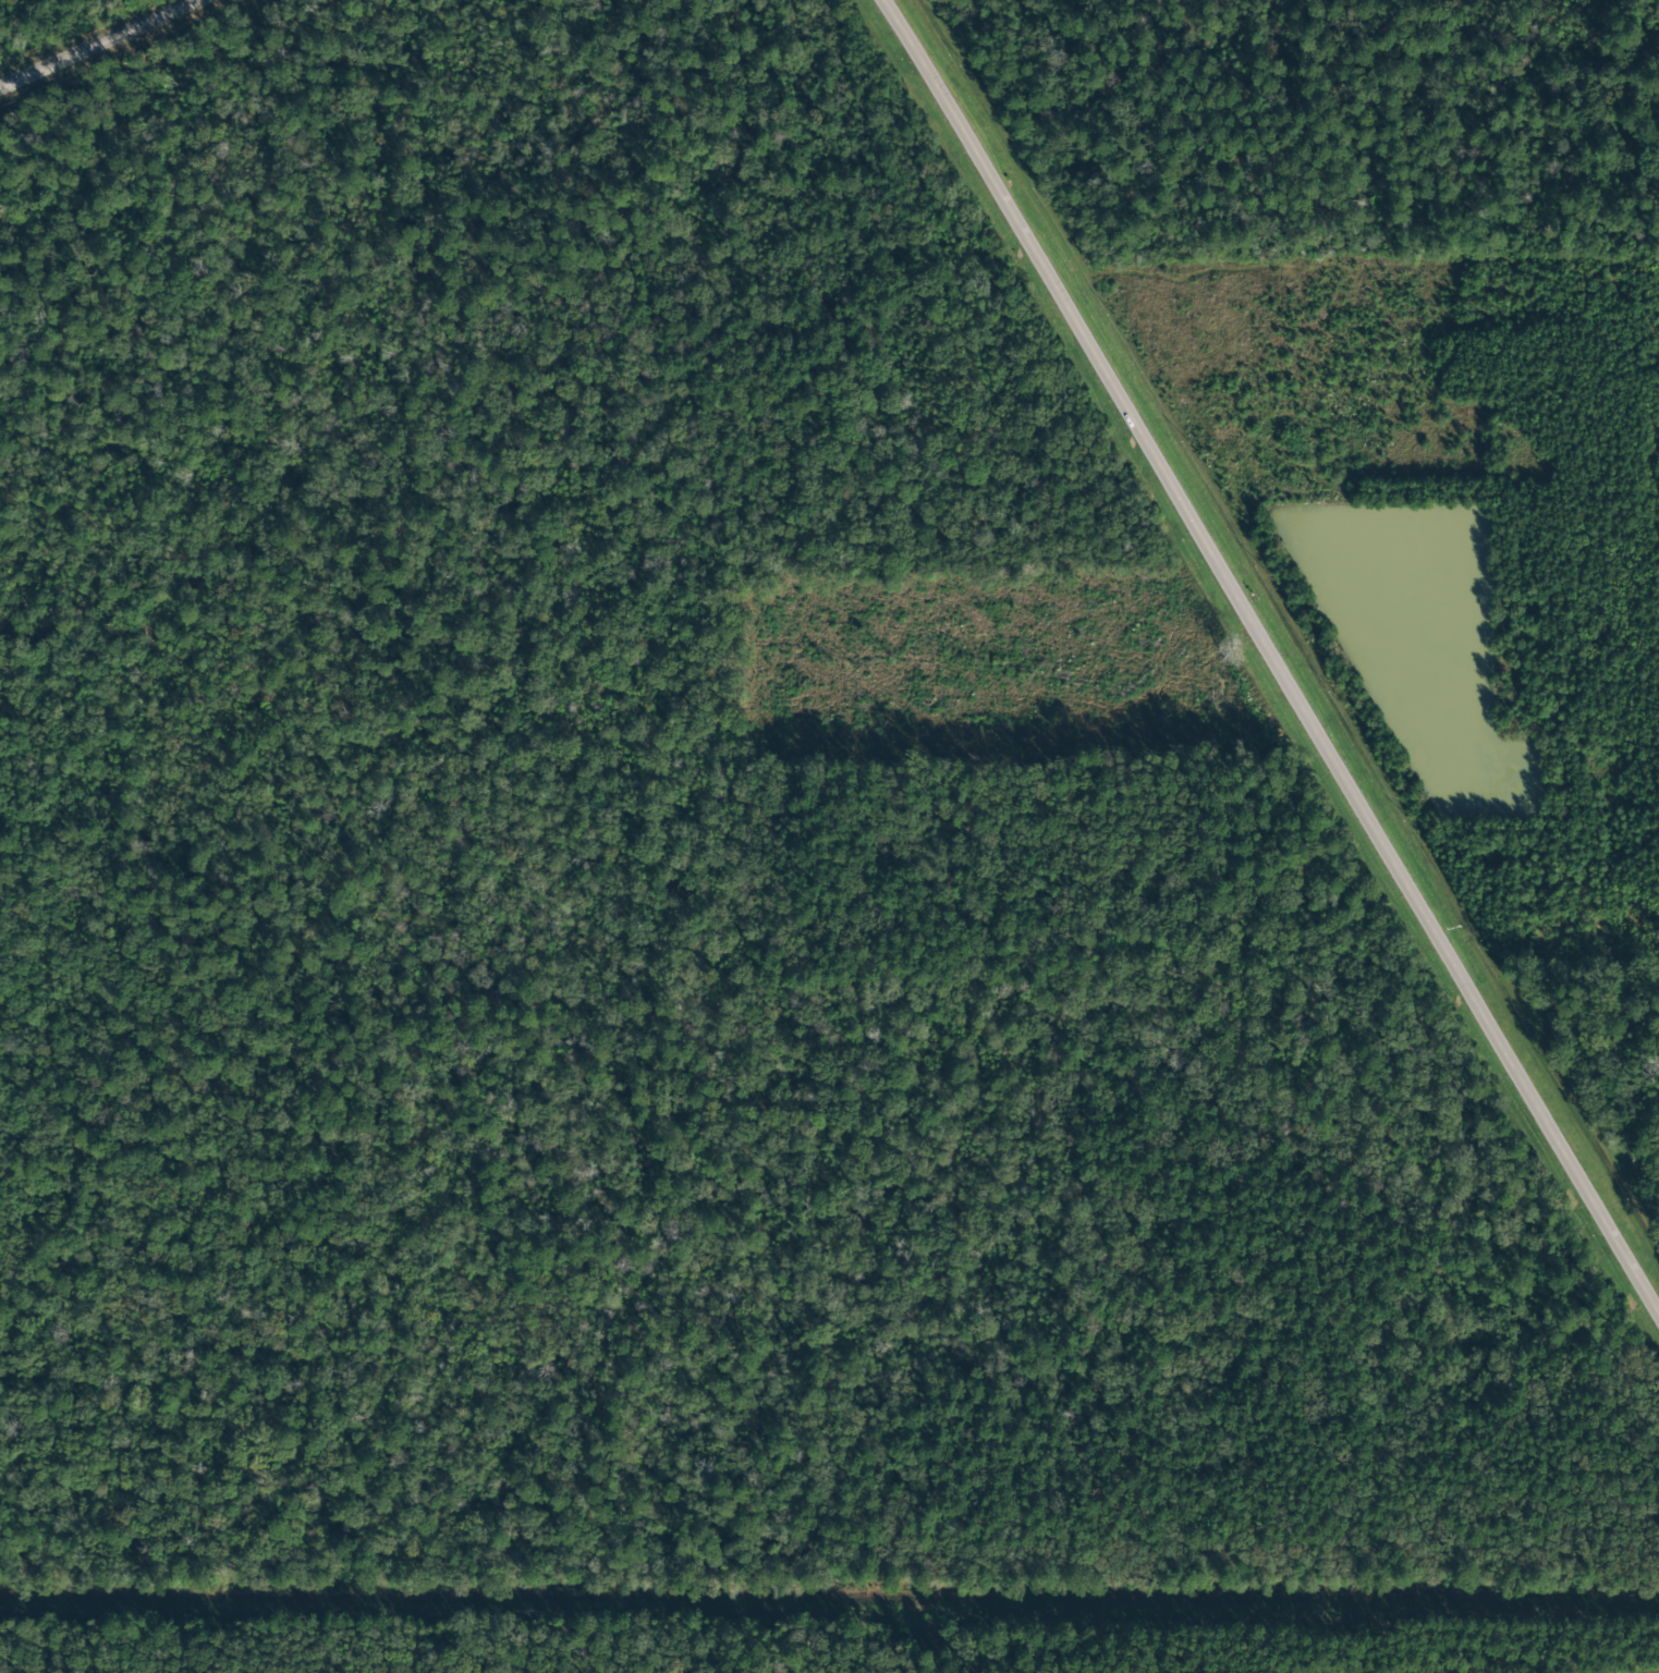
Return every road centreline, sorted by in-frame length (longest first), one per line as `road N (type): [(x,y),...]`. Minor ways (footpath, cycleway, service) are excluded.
road 1 (tertiary): [(879,0),(961,123),(1658,1315)]
road 2 (tertiary): [(187,0),(0,83)]

